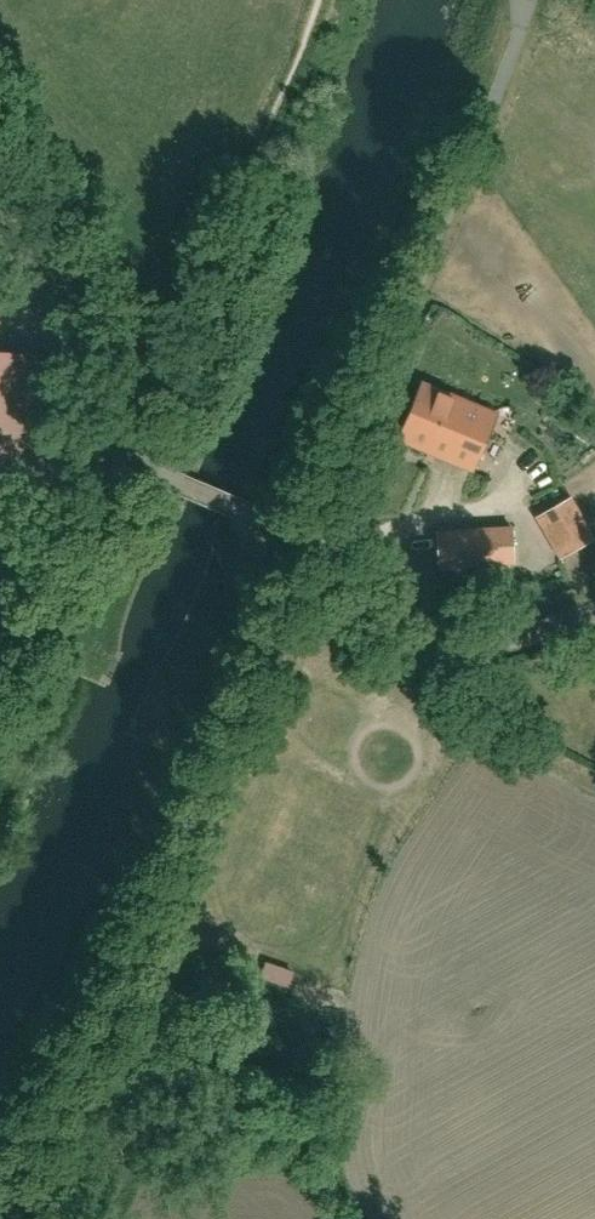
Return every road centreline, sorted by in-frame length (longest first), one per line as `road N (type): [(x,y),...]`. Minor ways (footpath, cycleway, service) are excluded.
road 1 (residential): [(0,1175),(86,1043),(144,933),(303,531)]
road 2 (residential): [(0,248),(107,422),(147,468),(303,531)]
road 3 (residential): [(303,531),(351,595),(411,643),(457,650),(594,613)]

